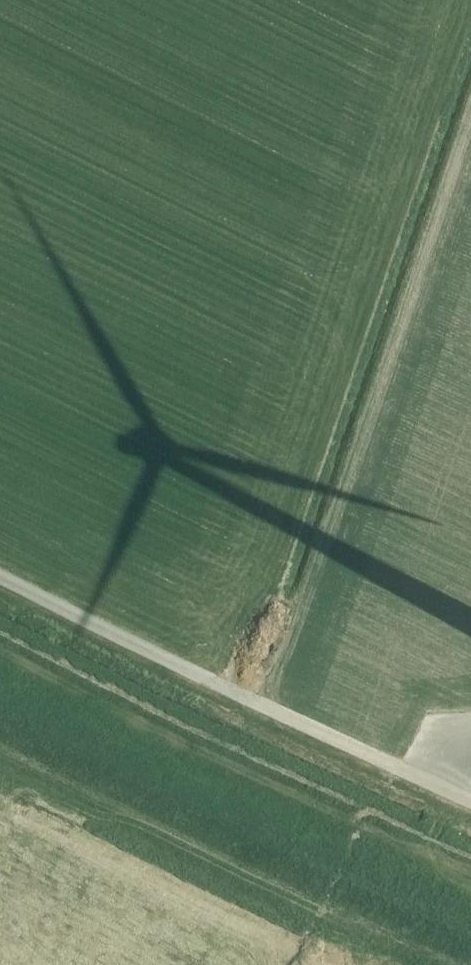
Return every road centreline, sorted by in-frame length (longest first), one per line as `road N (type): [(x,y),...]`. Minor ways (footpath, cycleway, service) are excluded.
road 1 (track): [(0,651),(189,751),(470,876)]
road 2 (track): [(470,806),(0,585)]

